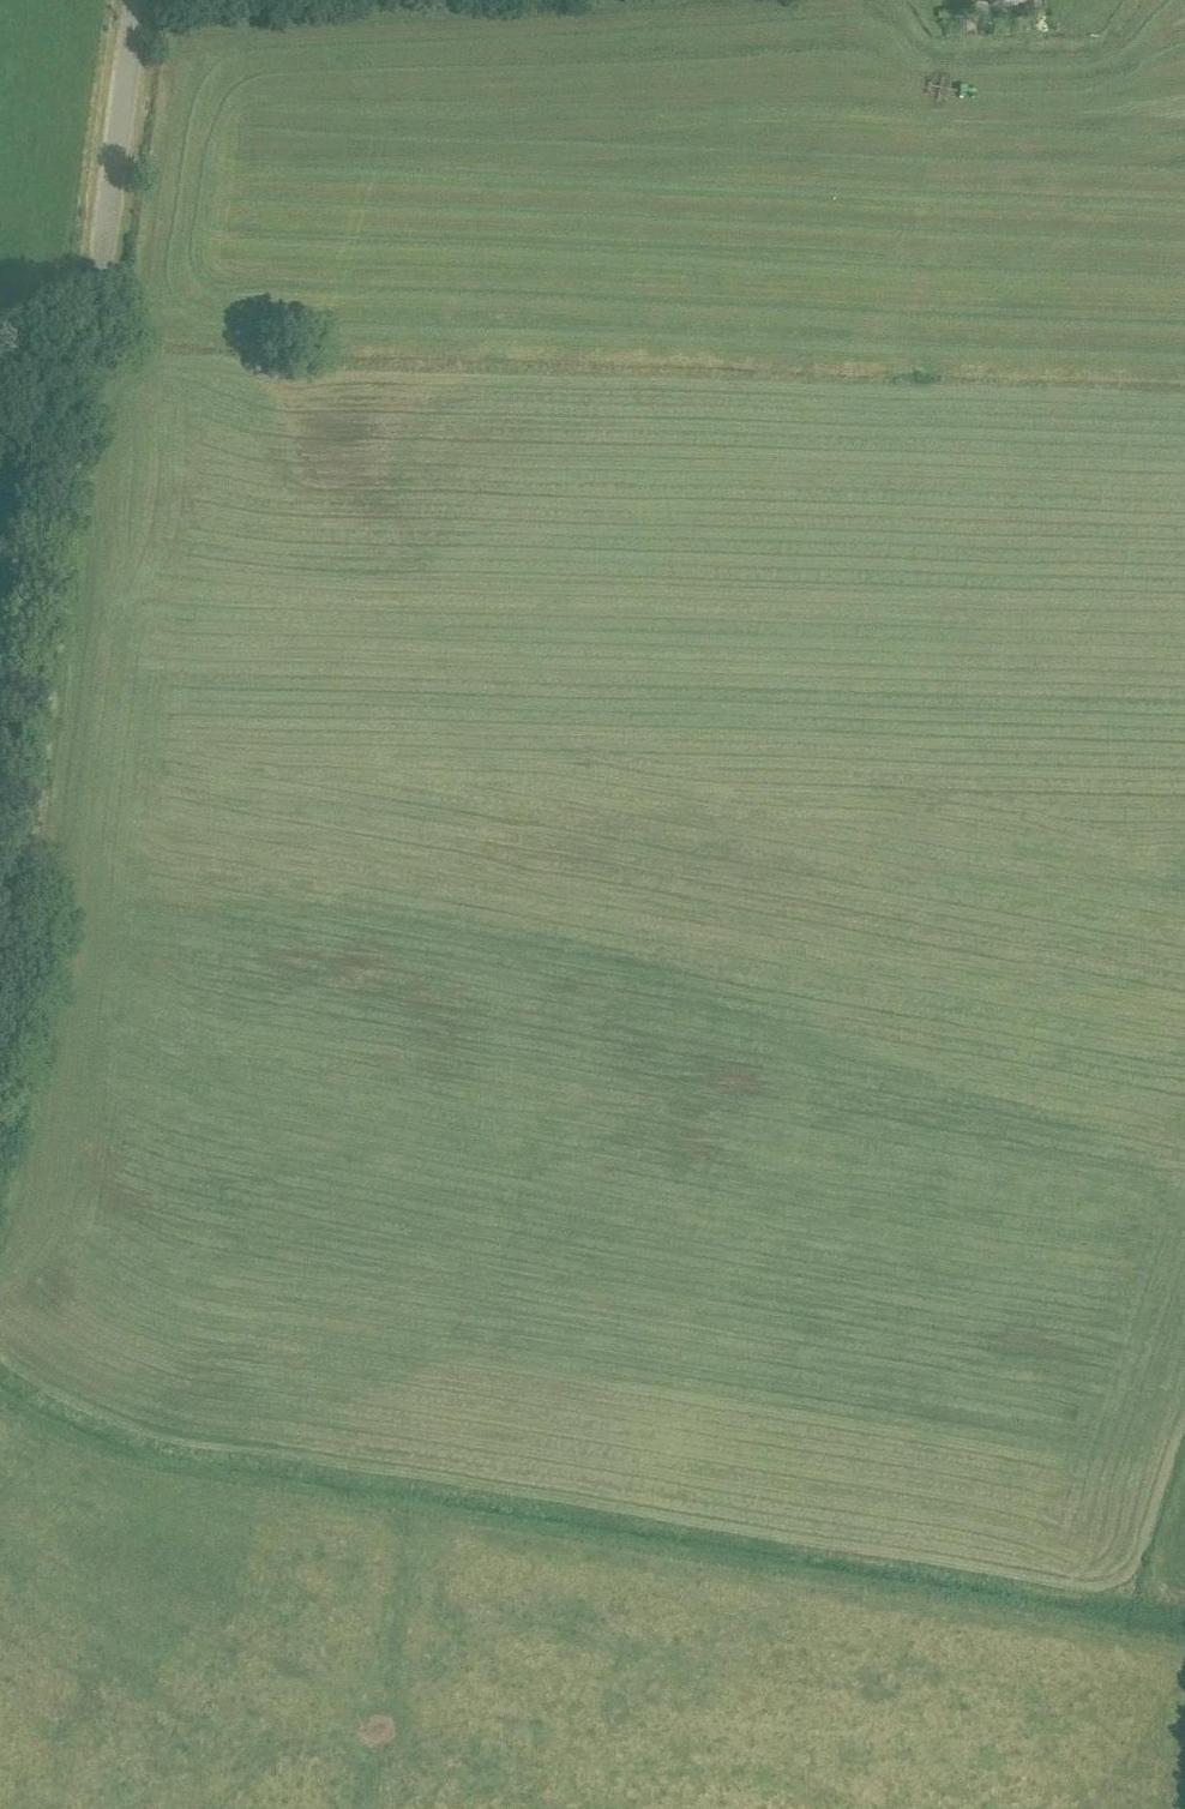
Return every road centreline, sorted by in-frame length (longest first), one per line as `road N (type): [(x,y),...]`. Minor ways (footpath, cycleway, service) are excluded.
road 1 (tertiary): [(0,976),(131,0)]

